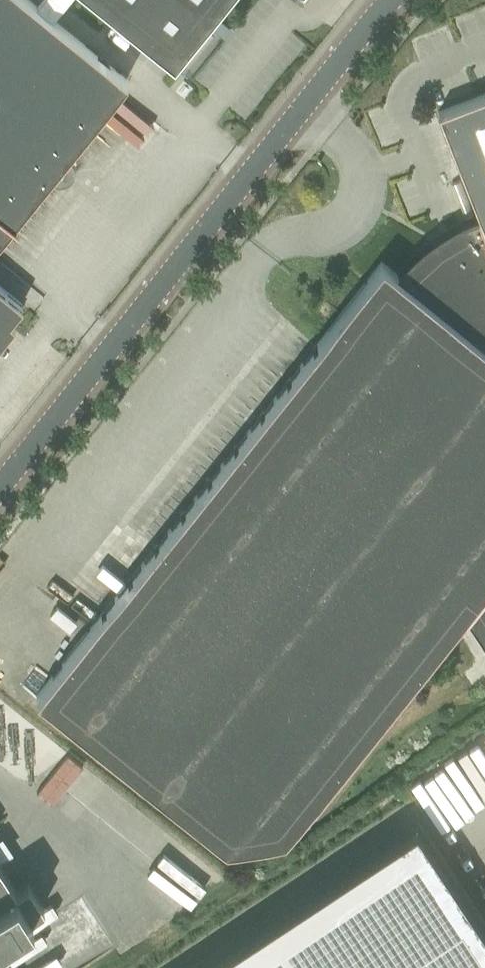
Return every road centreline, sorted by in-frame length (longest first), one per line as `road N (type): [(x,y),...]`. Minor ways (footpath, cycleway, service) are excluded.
road 1 (tertiary): [(0,486),(393,0)]

